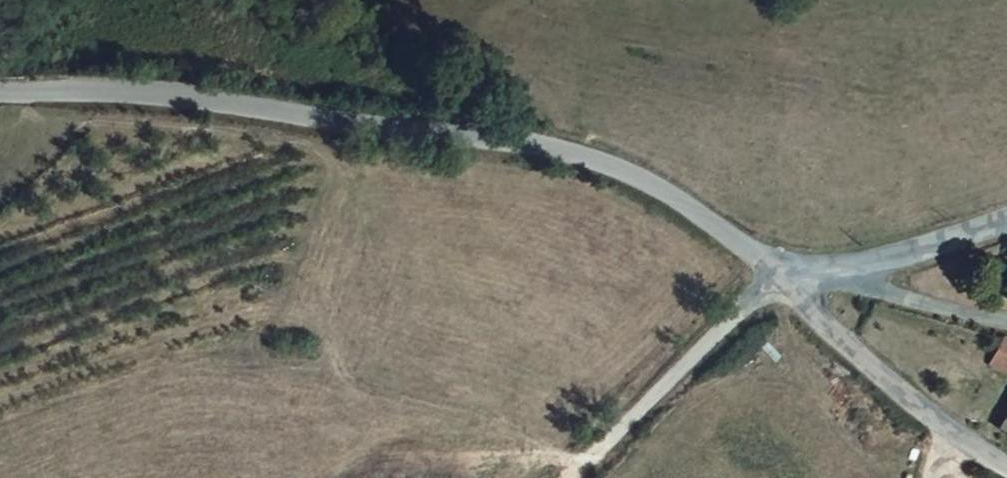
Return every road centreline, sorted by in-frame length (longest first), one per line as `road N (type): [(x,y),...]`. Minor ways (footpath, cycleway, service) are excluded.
road 1 (track): [(38,95),(42,118),(303,137),(324,153),(328,173),(261,366),(519,426),(588,465)]
road 2 (unclassified): [(0,92),(260,113),(591,159),(685,204),(777,270)]
road 3 (unclassified): [(777,270),(913,410),(1006,468)]
road 4 (track): [(777,270),(574,477)]
road 5 (unclassified): [(1006,219),(844,271),(777,270)]

